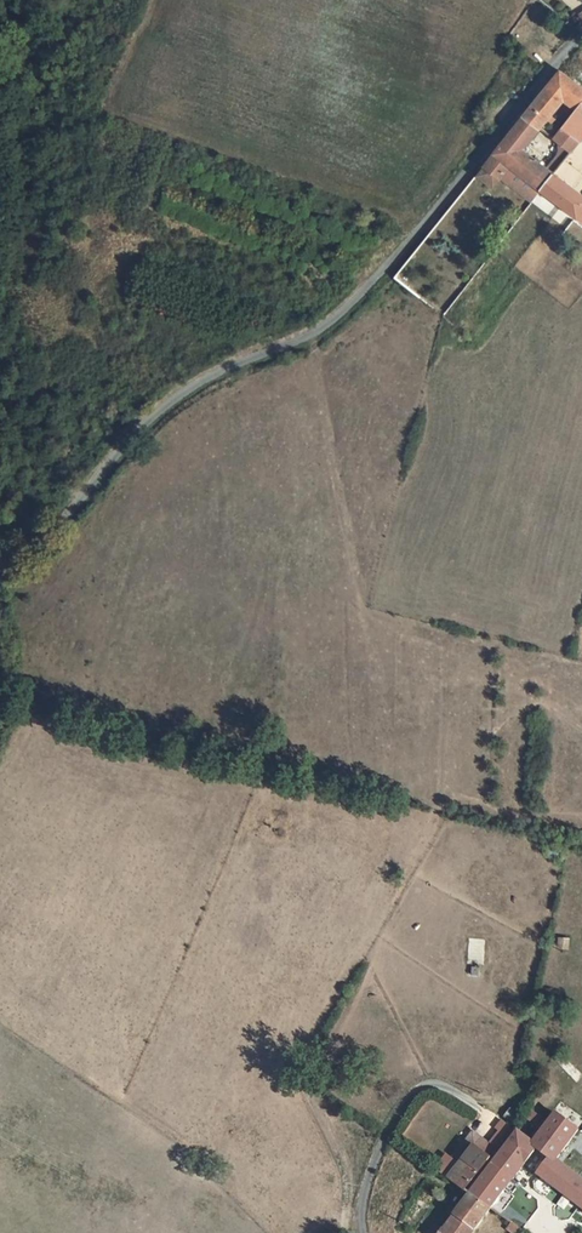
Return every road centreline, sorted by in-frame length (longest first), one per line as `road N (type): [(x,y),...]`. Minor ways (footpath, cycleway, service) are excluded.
road 1 (unclassified): [(581,41),(555,62),(348,307),(310,334),(172,400),(116,453),(47,541),(0,568)]

